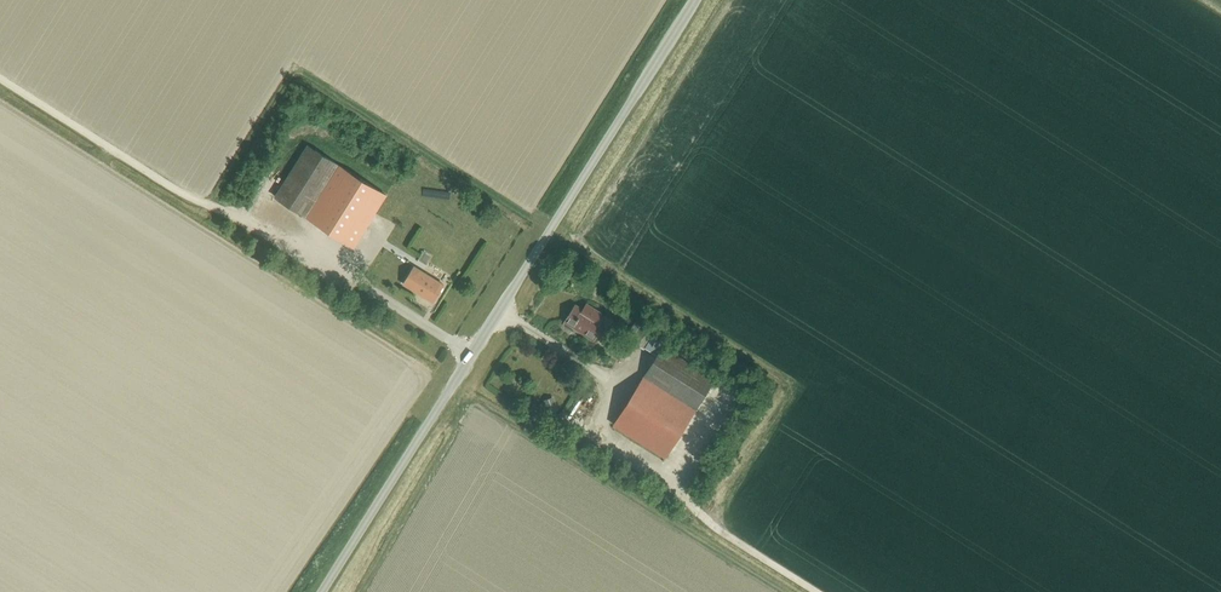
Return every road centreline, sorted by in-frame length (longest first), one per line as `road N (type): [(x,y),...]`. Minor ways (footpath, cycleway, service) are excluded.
road 1 (unclassified): [(325,591),(701,0)]
road 2 (track): [(814,591),(715,530),(677,487)]

